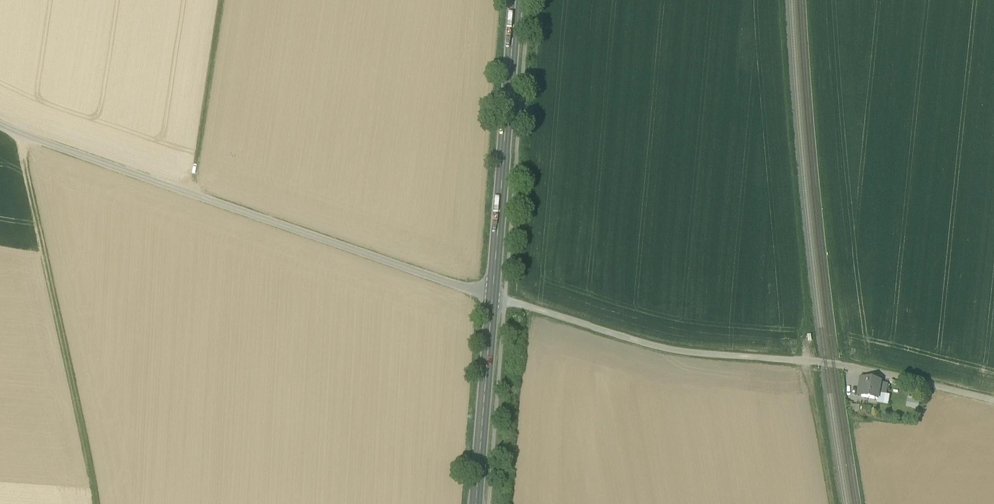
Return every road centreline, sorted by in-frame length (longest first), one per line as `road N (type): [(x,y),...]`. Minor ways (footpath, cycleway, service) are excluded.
road 1 (unclassified): [(0,126),(492,297)]
road 2 (unclassified): [(492,297),(686,352),(826,363),(993,401)]
road 3 (track): [(18,134),(96,503)]
road 4 (primary): [(516,0),(492,297)]
road 5 (primary): [(492,297),(476,503)]
road 6 (track): [(199,197),(229,0)]
road 7 (track): [(811,361),(837,503)]

